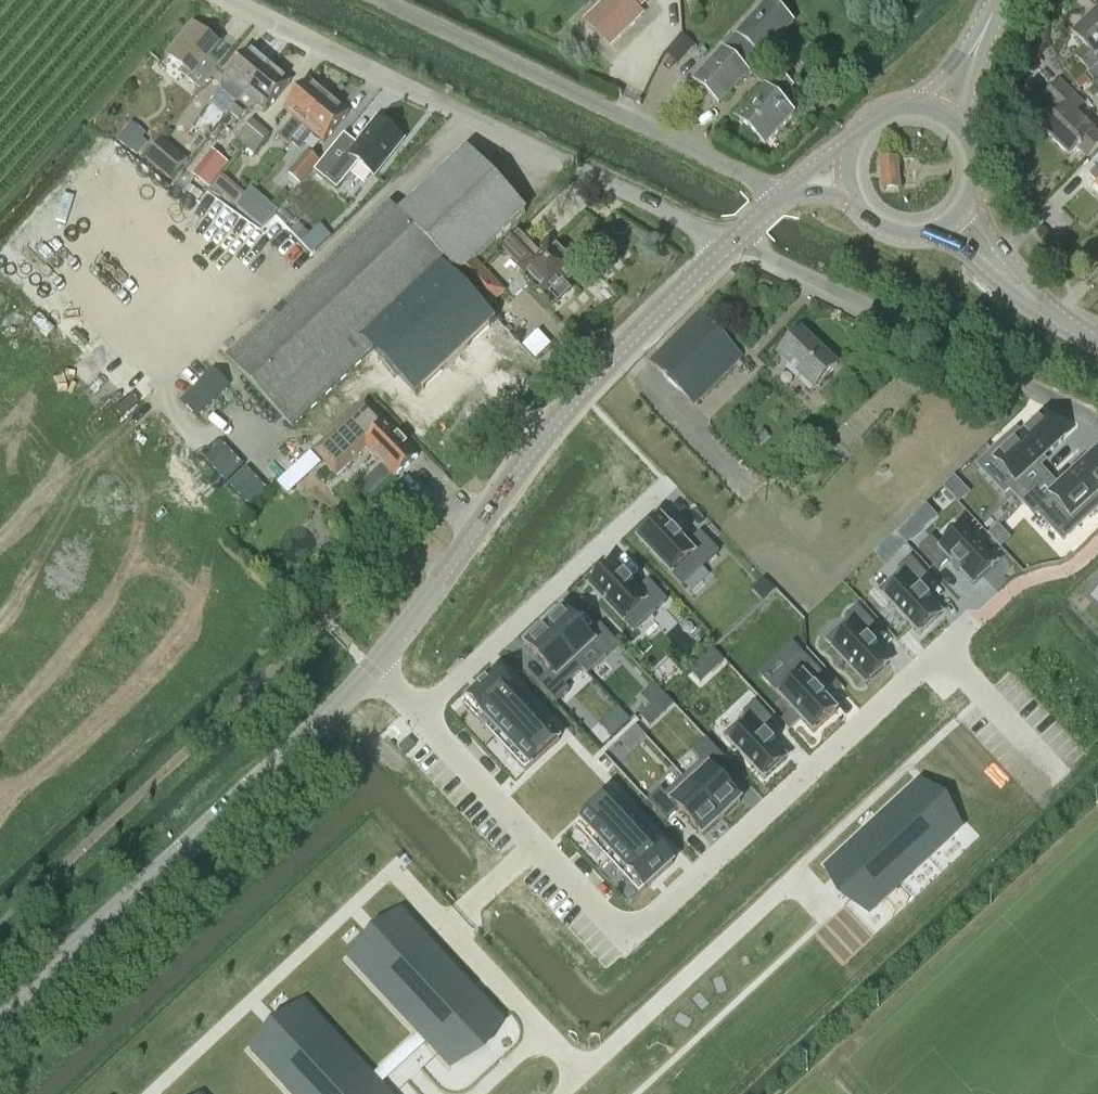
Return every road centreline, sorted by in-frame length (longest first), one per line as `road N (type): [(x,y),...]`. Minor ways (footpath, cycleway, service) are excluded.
road 1 (residential): [(541,838),(634,937),(973,620)]
road 2 (unclassified): [(726,249),(235,0)]
road 3 (tertiary): [(372,667),(543,438),(726,249)]
road 4 (tertiary): [(0,1019),(372,667)]
road 5 (unclassified): [(781,199),(385,0)]
road 6 (residential): [(1097,421),(737,239)]
road 7 (residential): [(419,712),(665,488)]
road 8 (tertiary): [(1097,342),(1019,287),(958,218)]
road 9 (residential): [(419,712),(541,838)]
road 10 (tertiary): [(849,172),(855,198),(884,229),(927,235),(958,218)]
road 11 (tertiary): [(950,119),(912,108),(890,113),(857,141),(849,172)]
road 12 (tertiary): [(950,119),(997,0)]

